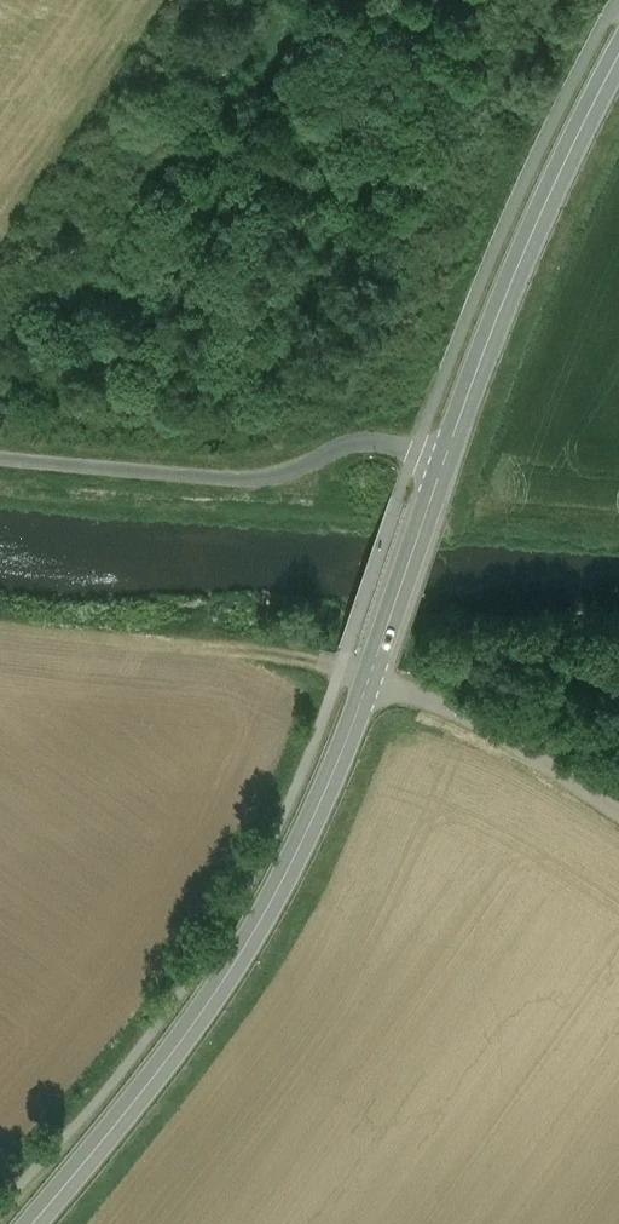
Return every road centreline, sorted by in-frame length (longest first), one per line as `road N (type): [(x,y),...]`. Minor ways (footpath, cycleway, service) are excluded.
road 1 (tertiary): [(371,678),(500,309),(618,55)]
road 2 (tertiary): [(29,1223),(142,1088),(257,925),(371,678)]
road 3 (track): [(450,443),(356,429),(310,448),(292,473),(255,484),(0,465)]
road 4 (unclassified): [(371,678),(512,732),(618,806)]
road 5 (track): [(343,666),(215,661)]

